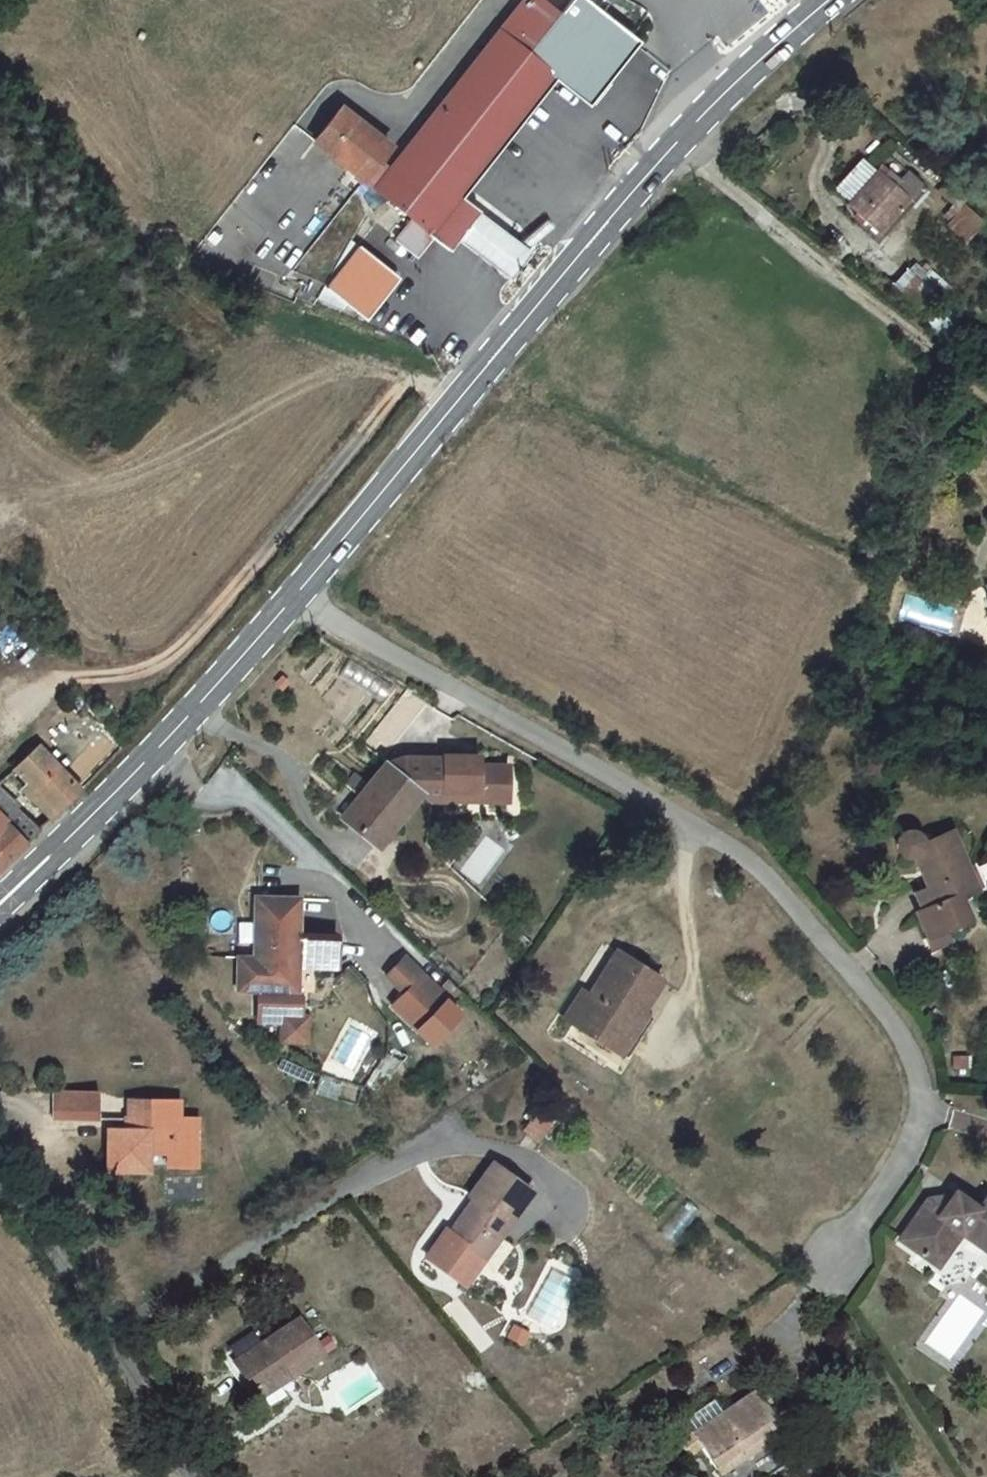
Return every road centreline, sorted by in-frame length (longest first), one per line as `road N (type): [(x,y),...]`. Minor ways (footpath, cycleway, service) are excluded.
road 1 (residential): [(293,597),(735,856),(900,1042),(916,1089),(913,1134),(891,1180),(828,1250)]
road 2 (secondary): [(831,0),(677,144),(293,597)]
road 3 (secondary): [(293,597),(150,758),(0,902)]
road 4 (unclassified): [(0,1158),(204,1476)]

